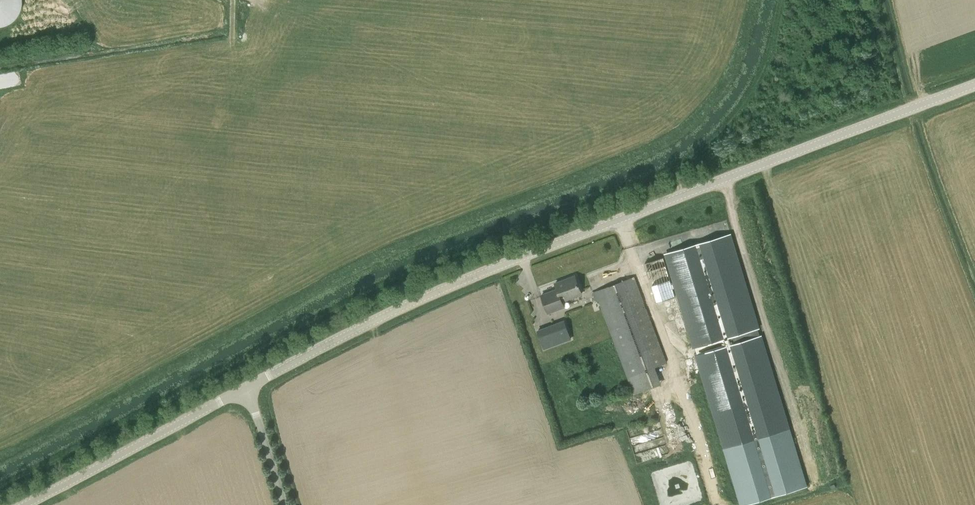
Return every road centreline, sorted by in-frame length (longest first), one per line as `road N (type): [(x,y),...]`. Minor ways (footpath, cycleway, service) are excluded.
road 1 (unclassified): [(247,387),(480,273),(974,86)]
road 2 (unclassified): [(21,504),(247,387)]
road 3 (unclassified): [(284,504),(247,387)]

